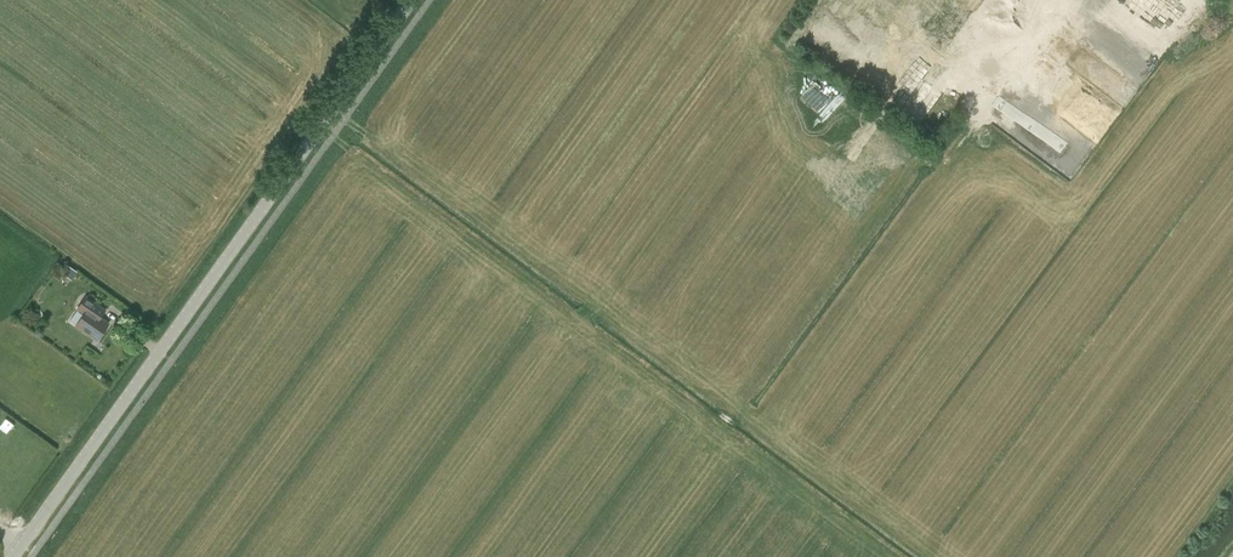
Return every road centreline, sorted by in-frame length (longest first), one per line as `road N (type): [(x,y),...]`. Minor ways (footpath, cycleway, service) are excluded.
road 1 (tertiary): [(11,556),(412,0)]

